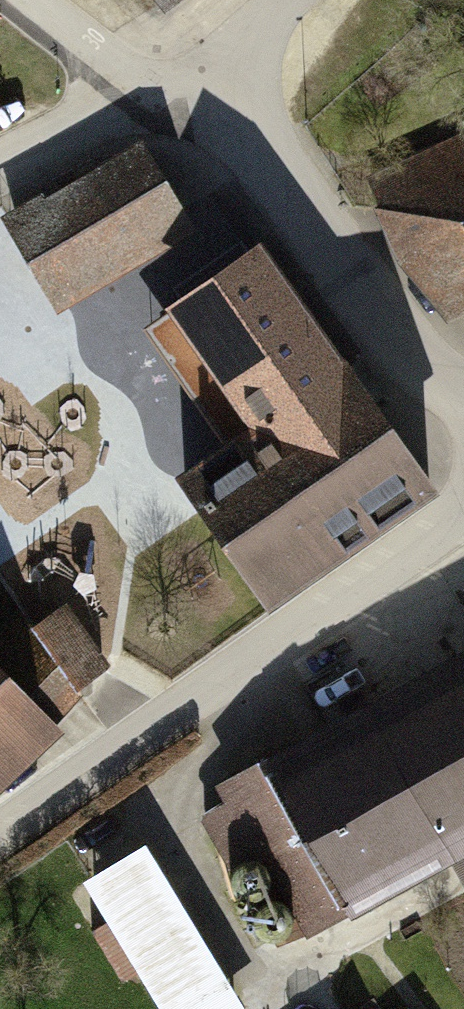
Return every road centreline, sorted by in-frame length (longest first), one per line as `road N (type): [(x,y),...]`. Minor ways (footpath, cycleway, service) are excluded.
road 1 (residential): [(0,835),(386,568),(463,499)]
road 2 (residential): [(218,115),(261,149),(420,371),(463,395)]
road 3 (residential): [(0,168),(144,98)]
road 4 (residential): [(144,98),(22,0)]
road 5 (residential): [(290,0),(218,115)]

